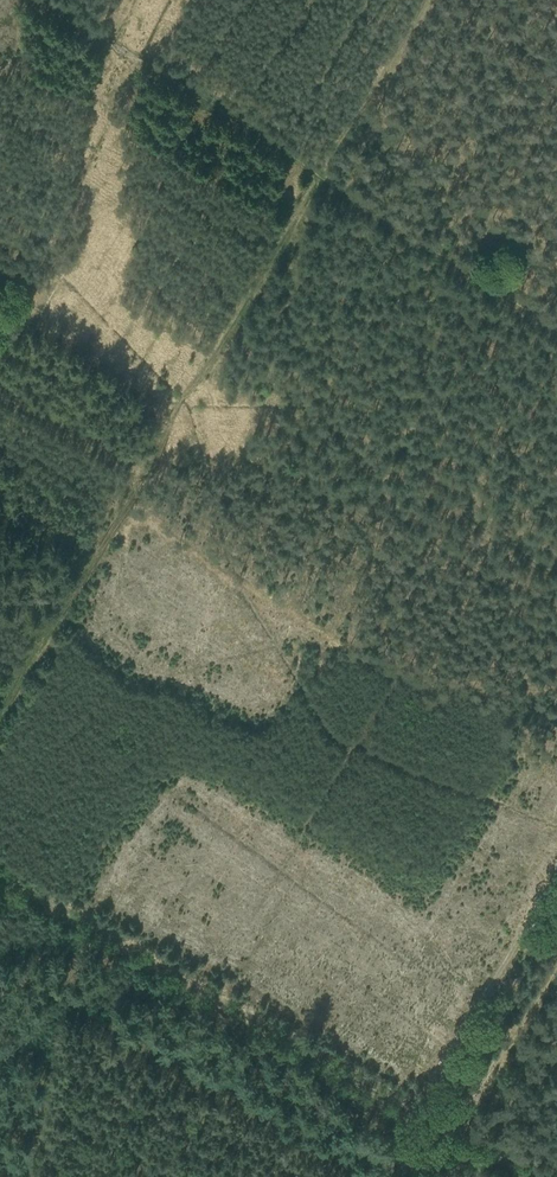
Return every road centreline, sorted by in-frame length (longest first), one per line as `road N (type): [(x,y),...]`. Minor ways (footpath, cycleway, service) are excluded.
road 1 (track): [(0,720),(323,189)]
road 2 (track): [(556,331),(33,0)]
road 3 (track): [(556,880),(416,1117)]
road 4 (track): [(440,1127),(476,1096),(556,962)]

